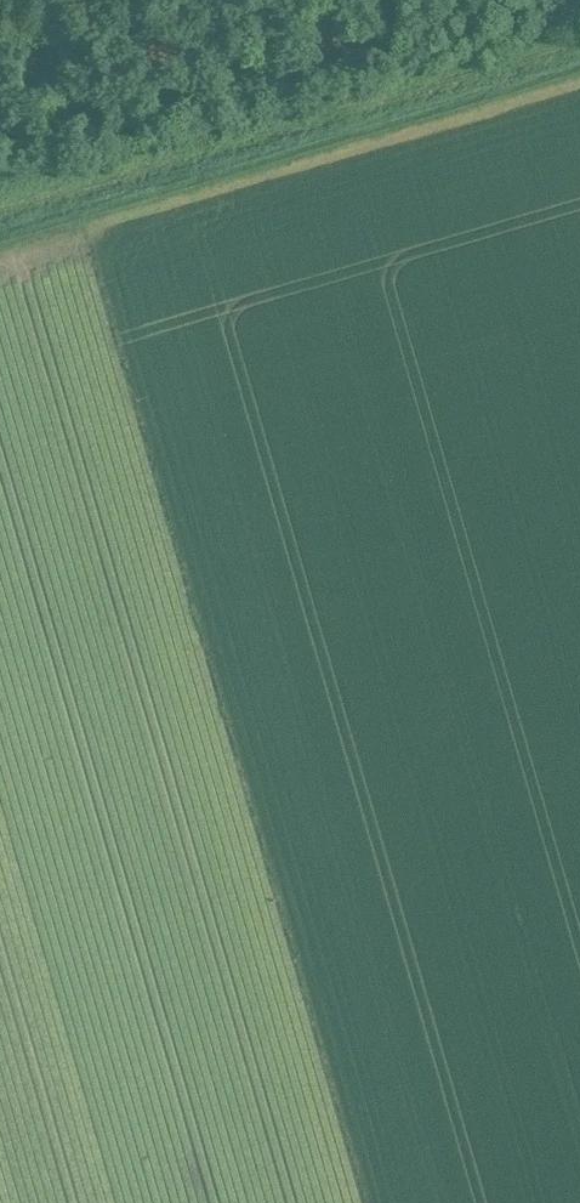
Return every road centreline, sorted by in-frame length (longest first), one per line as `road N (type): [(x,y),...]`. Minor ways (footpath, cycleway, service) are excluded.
road 1 (track): [(0,210),(579,41)]

